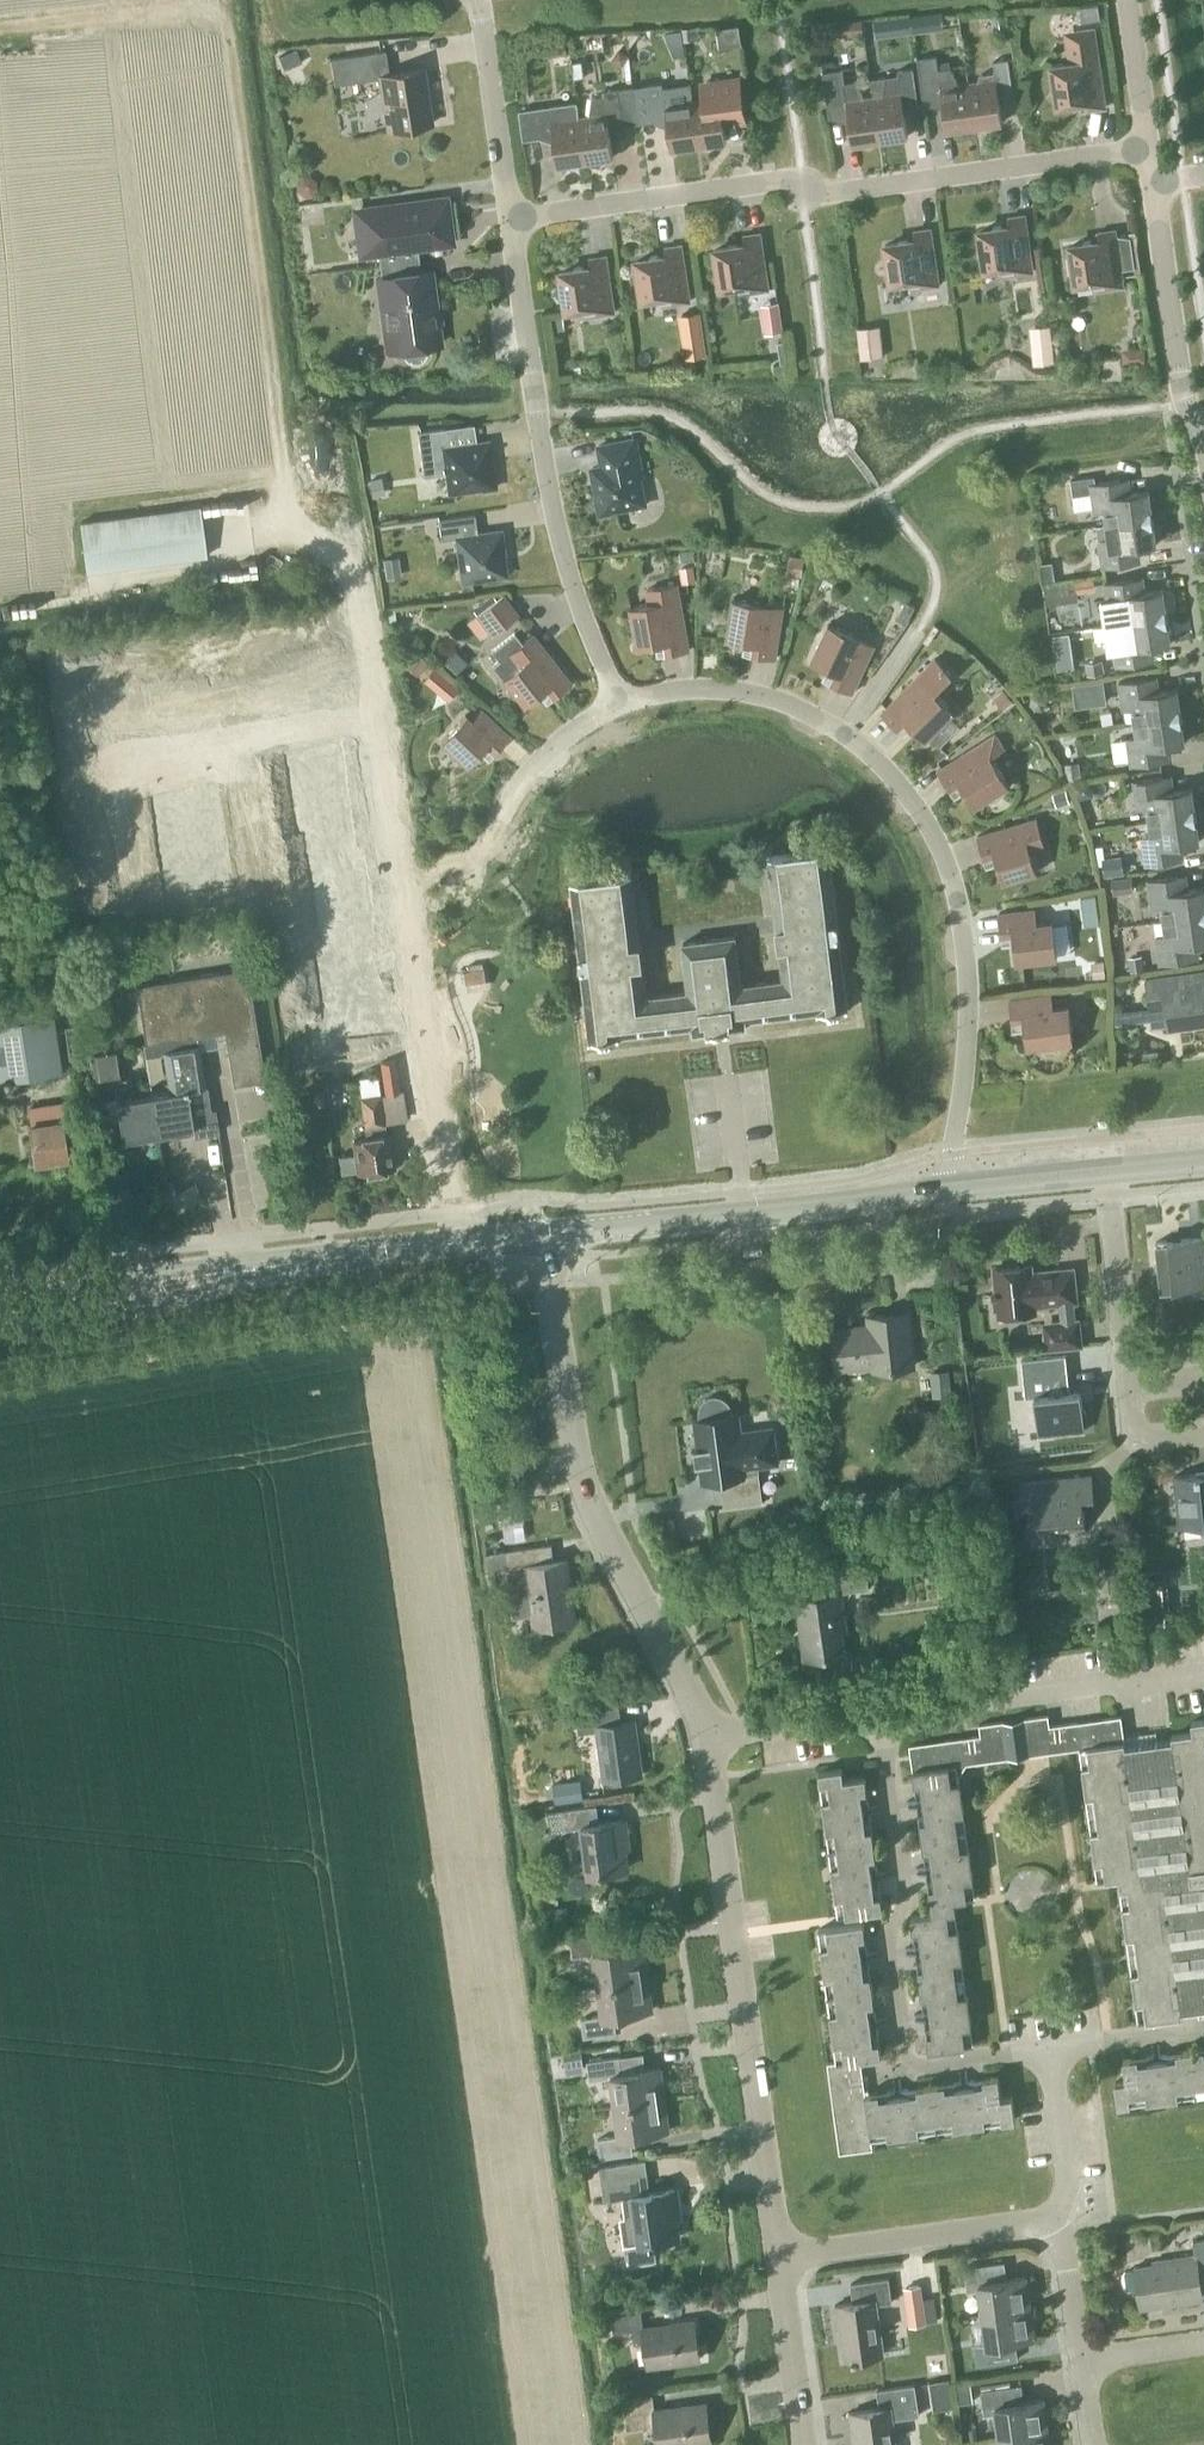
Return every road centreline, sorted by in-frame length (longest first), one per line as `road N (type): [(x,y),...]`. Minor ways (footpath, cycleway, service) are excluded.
road 1 (residential): [(954,1188),(967,973),(953,896),(929,829),(845,735),(758,697),(696,691),(617,701)]
road 2 (unclassified): [(361,604),(455,1243)]
road 3 (residential): [(511,222),(781,179),(834,192),(1147,151)]
road 4 (residential): [(704,1738),(583,1483),(545,1235)]
road 5 (residential): [(778,2260),(704,1738)]
road 6 (residential): [(617,701),(580,620),(546,502),(511,222)]
road 7 (residential): [(1050,2049),(925,2065),(912,2062),(904,2048),(890,1937),(903,1898),(901,1852),(881,1714)]
road 8 (primary): [(545,1235),(954,1188)]
road 9 (residential): [(881,1714),(1203,1673)]
road 10 (primary): [(286,1264),(259,1259),(139,1275),(29,1299),(0,1314)]
road 11 (primary): [(0,1316),(144,1308),(286,1264)]
road 12 (residential): [(778,2260),(1048,2215)]
road 13 (residential): [(1203,438),(1182,385),(1151,181)]
road 14 (residential): [(511,222),(474,0)]
road 15 (residential): [(1106,1171),(1124,1378)]
road 16 (residential): [(803,2444),(778,2260)]
road 17 (residential): [(617,701),(574,727),(525,777),(495,830)]
road 18 (residential): [(704,1738),(881,1714)]
road 19 (residential): [(1048,2215),(1067,2191),(1050,2049)]
road 20 (primary): [(286,1264),(455,1243)]
road 21 (primary): [(954,1188),(1106,1171)]
road 22 (residential): [(1147,151),(1125,0)]
road 23 (residential): [(1081,2361),(1065,2250),(1048,2215)]
road 24 (residential): [(1081,2361),(1203,2344)]

